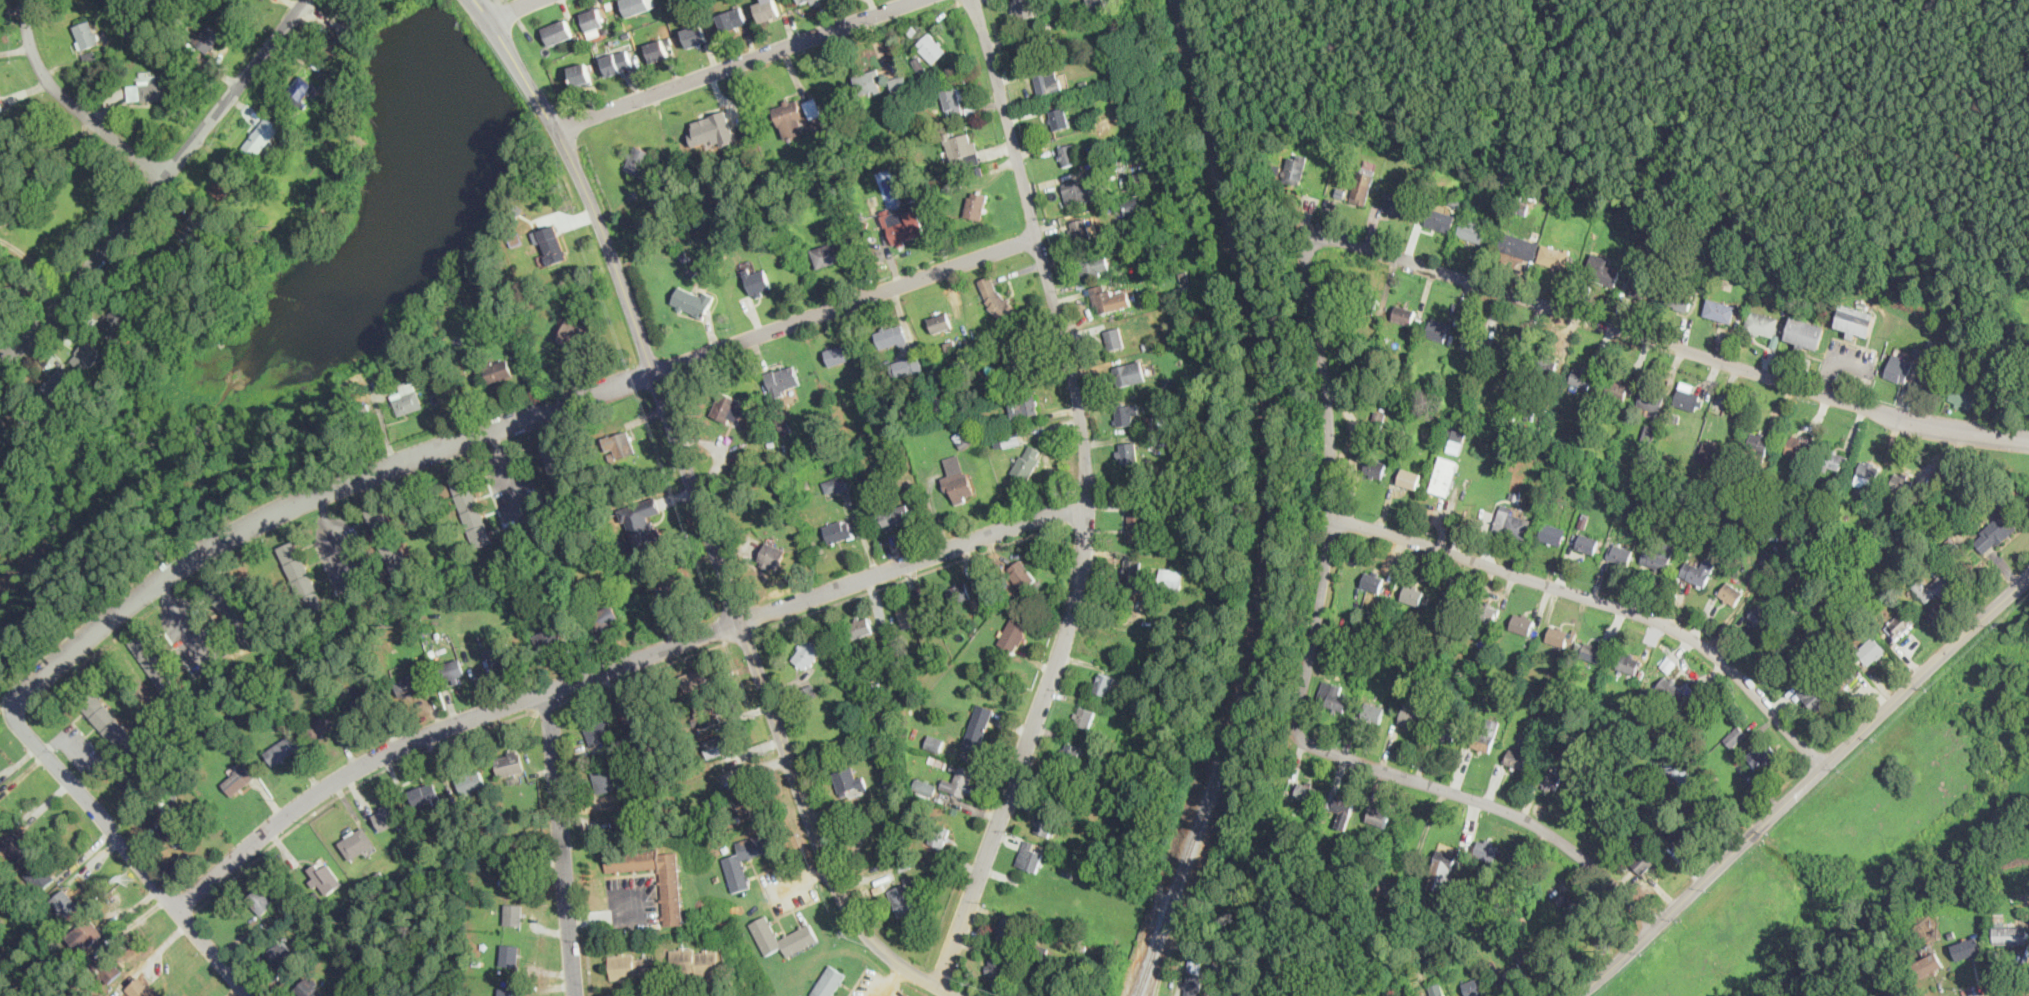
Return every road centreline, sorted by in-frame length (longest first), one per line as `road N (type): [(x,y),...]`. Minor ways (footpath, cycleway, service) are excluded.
road 1 (residential): [(1037,237),(280,510),(159,581),(10,706)]
road 2 (residential): [(974,0),(1074,386),(1085,450),(1085,534),(1059,657),(939,987)]
road 3 (residential): [(2028,439),(1893,417),(1300,228)]
road 4 (tertiary): [(742,623),(587,191),(478,0)]
road 5 (tertiary): [(2028,577),(1574,995)]
road 6 (residential): [(1825,768),(1699,646),(1330,515)]
road 7 (residential): [(1300,228),(1324,367),(1332,490),(1318,628),(1291,737)]
road 8 (residential): [(303,0),(59,306),(0,360)]
road 9 (tertiary): [(958,995),(885,953),(847,907),(742,623)]
road 10 (residential): [(547,693),(359,768),(250,844),(177,910)]
road 11 (residential): [(1657,925),(1521,816),(1291,737)]
road 12 (residential): [(915,0),(557,128)]
road 13 (residential): [(10,706),(251,995)]
road 14 (residential): [(1085,501),(742,623)]
road 15 (residential): [(547,693),(575,995)]
road 16 (residential): [(26,0),(42,70),(95,125),(165,175)]
road 17 (residential): [(742,623),(547,693)]

